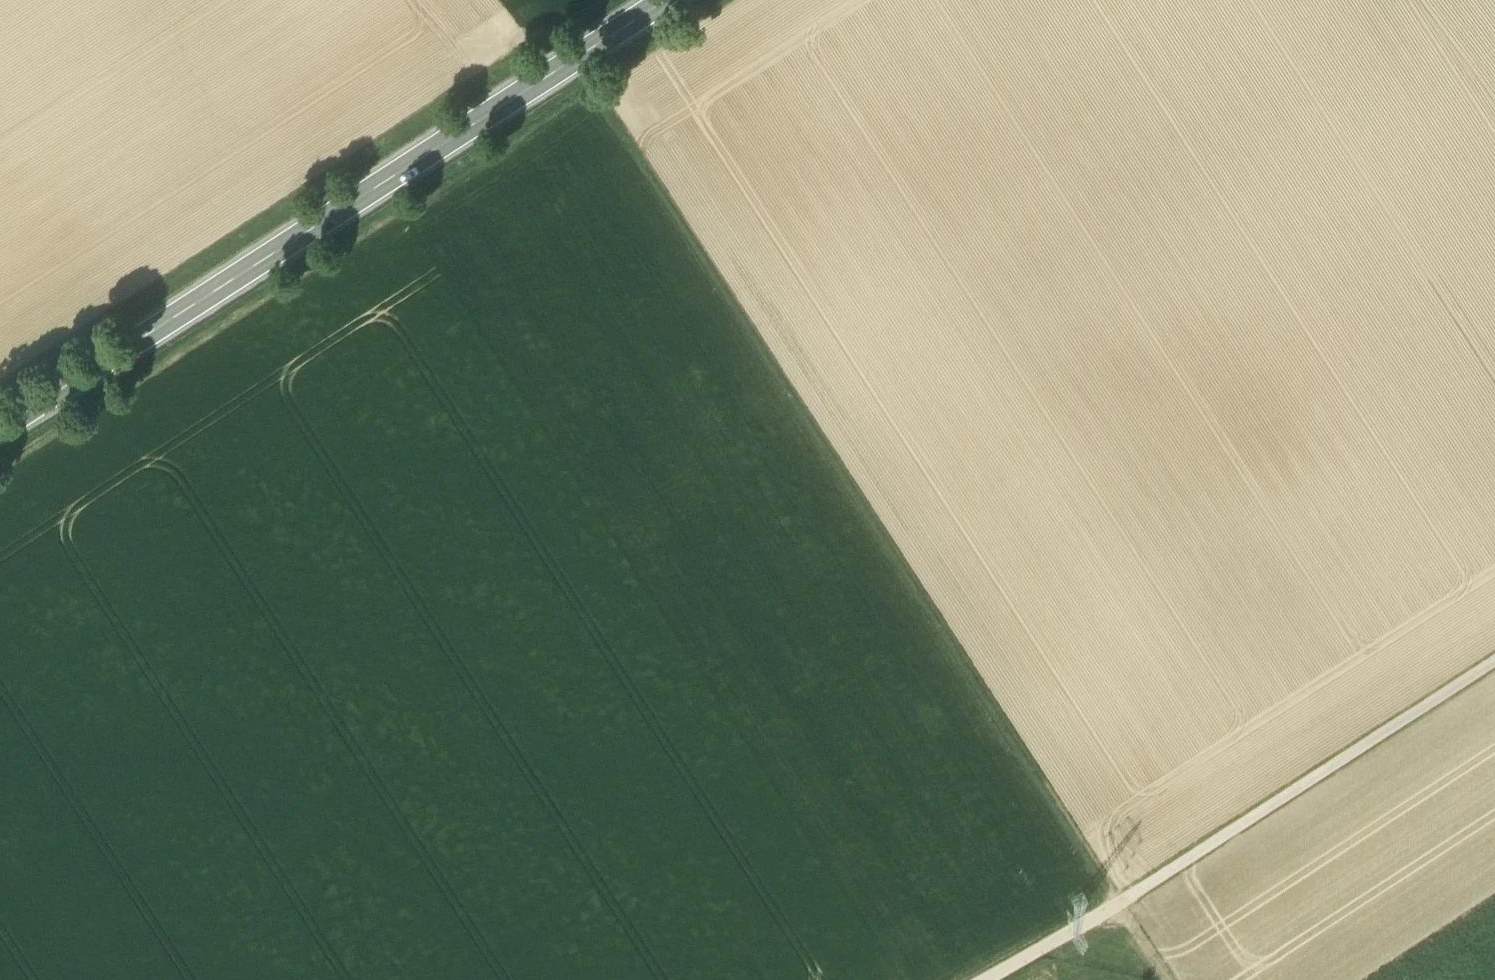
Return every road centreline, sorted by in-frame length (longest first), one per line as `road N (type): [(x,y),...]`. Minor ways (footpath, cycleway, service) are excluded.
road 1 (secondary): [(665,0),(0,428)]
road 2 (track): [(1494,670),(985,979)]

